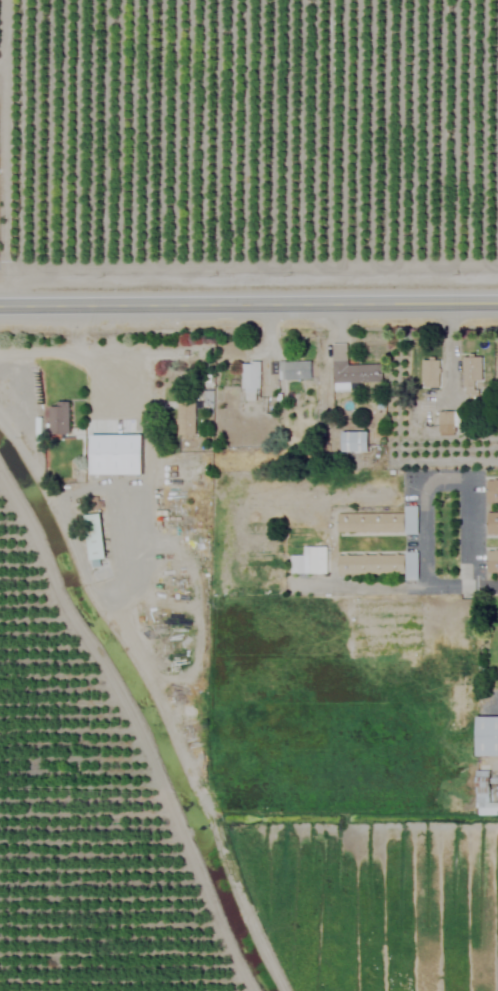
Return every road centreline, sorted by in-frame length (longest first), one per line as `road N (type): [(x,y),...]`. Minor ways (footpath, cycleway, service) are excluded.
road 1 (secondary): [(0,313),(497,313)]

